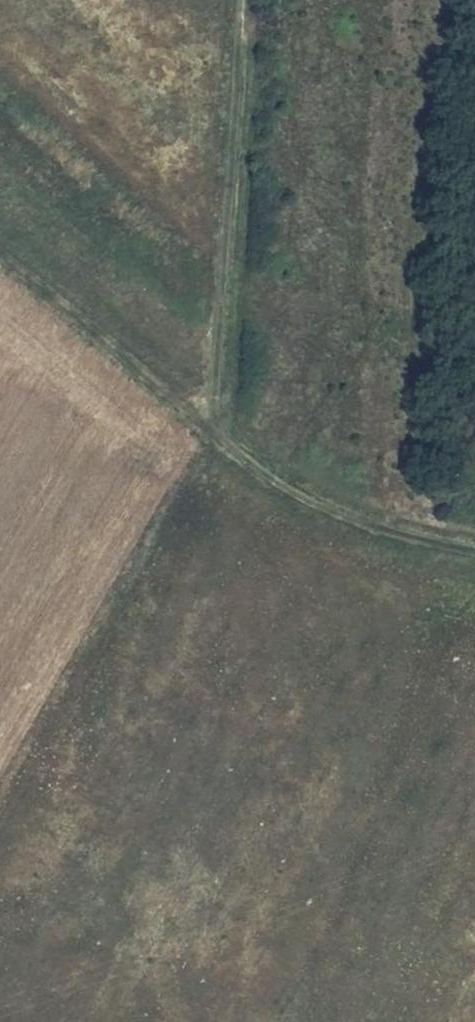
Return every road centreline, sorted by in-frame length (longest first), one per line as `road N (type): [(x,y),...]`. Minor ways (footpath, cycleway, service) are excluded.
road 1 (track): [(474,554),(395,535),(308,500),(235,447),(223,422),(243,0)]
road 2 (track): [(223,422),(0,824)]
road 3 (track): [(223,422),(0,249)]

